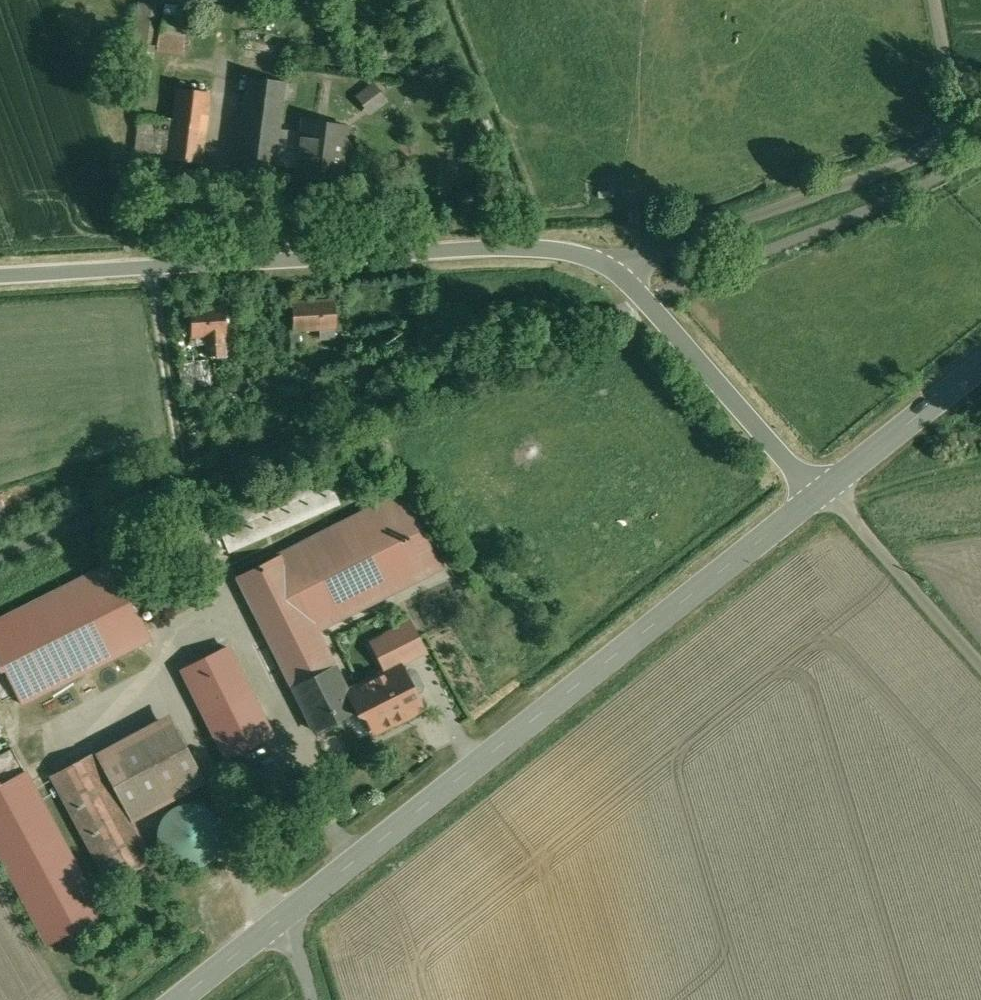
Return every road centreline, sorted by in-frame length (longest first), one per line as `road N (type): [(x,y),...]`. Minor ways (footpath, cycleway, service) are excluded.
road 1 (tertiary): [(818,495),(645,300),(589,258),(481,248),(0,275)]
road 2 (tertiary): [(818,495),(280,918)]
road 3 (track): [(624,279),(662,248),(929,149),(952,112),(935,0)]
road 4 (track): [(980,663),(828,487)]
road 5 (tertiary): [(980,366),(818,495)]
road 6 (tertiary): [(280,918),(175,999)]

